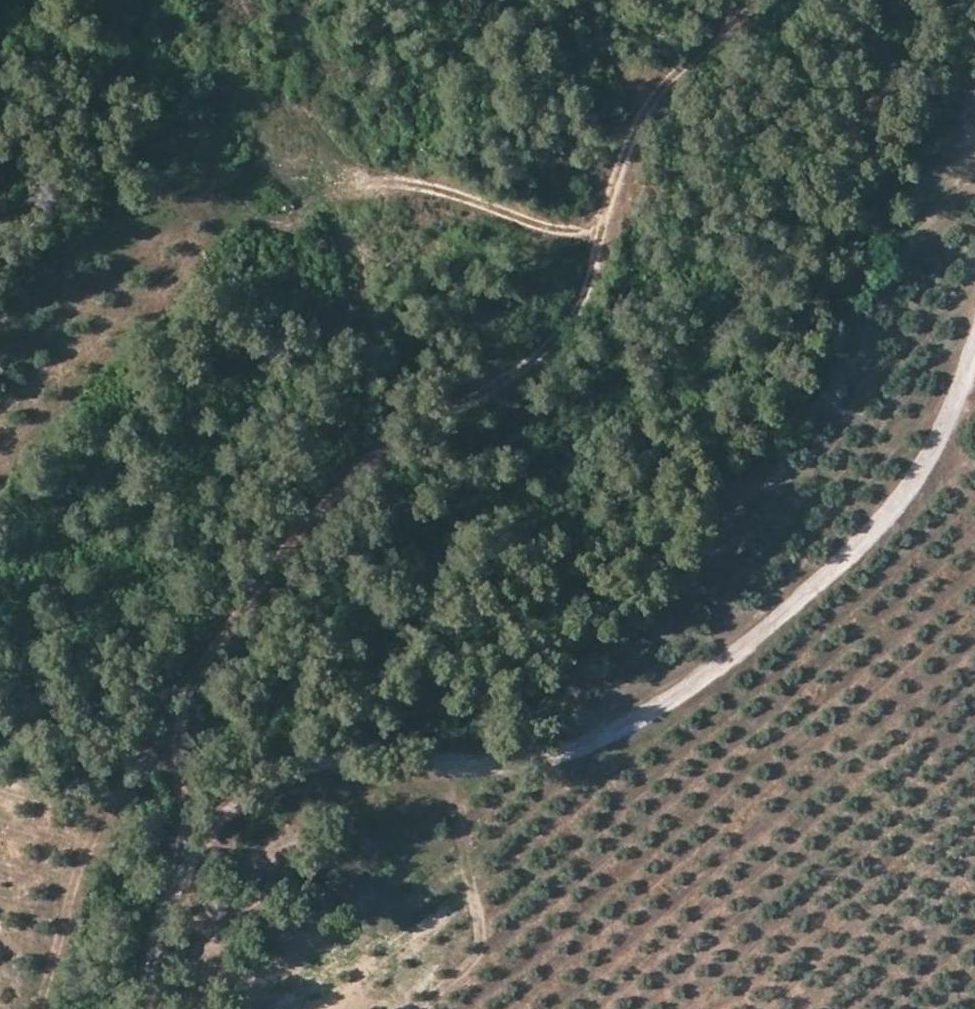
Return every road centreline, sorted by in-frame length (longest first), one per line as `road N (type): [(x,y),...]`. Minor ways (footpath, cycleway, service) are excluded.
road 1 (track): [(974,332),(929,458),(903,493),(810,591),(643,717),(535,761),(323,764),(238,797),(180,875),(138,1008)]
road 2 (track): [(450,763),(481,950),(408,1008)]

